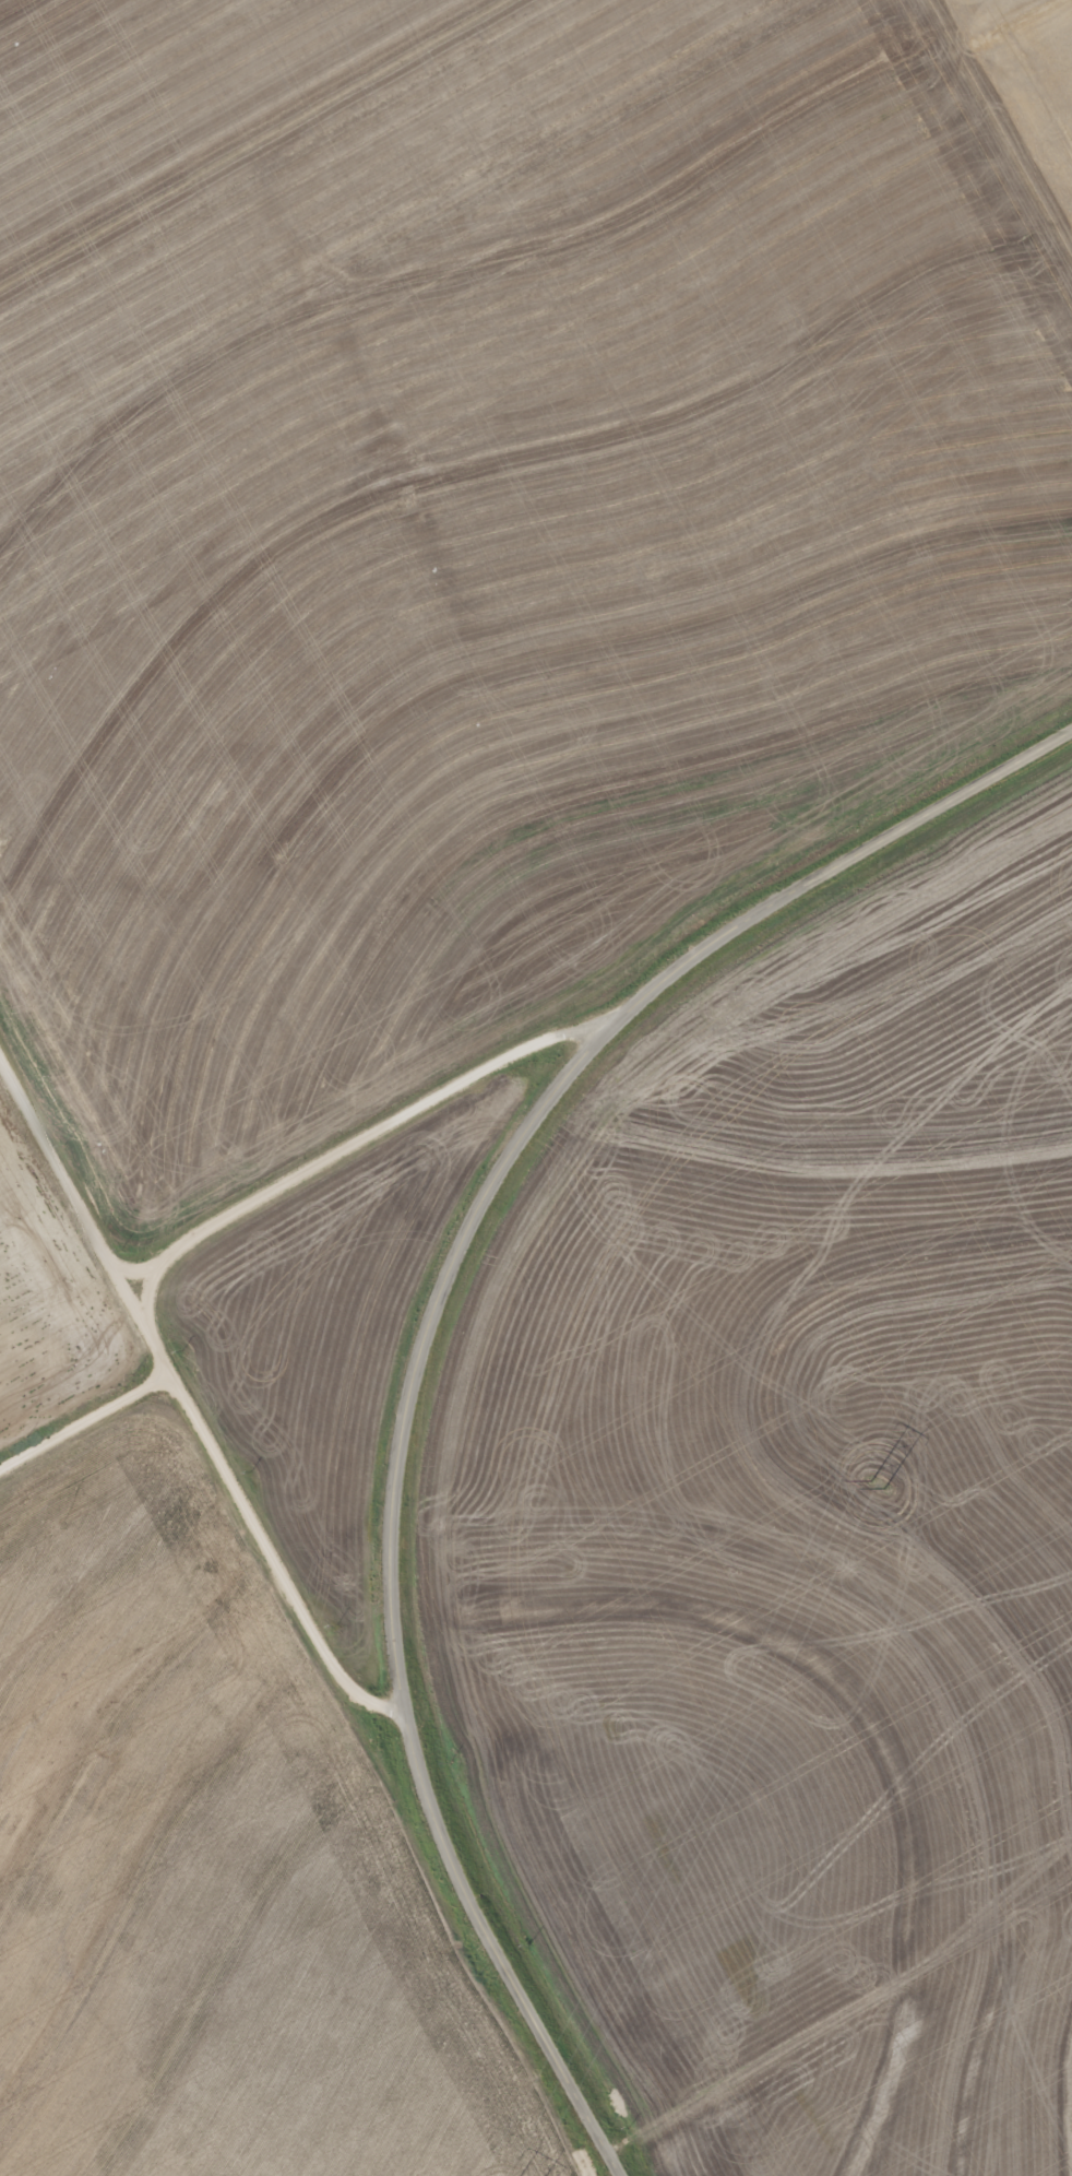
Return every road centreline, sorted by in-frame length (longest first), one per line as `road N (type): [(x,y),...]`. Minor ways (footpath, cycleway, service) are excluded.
road 1 (tertiary): [(1071,730),(718,939),(612,1022),(492,1185),(428,1334),(394,1512),(394,1623),(409,1727),(434,1819),(477,1916),(622,2175)]
road 2 (residential): [(409,1727),(365,1703),(338,1677),(0,1066)]
road 3 (residential): [(154,1267),(251,1203),(511,1056),(612,1022)]
road 4 (residential): [(0,1472),(169,1377)]

